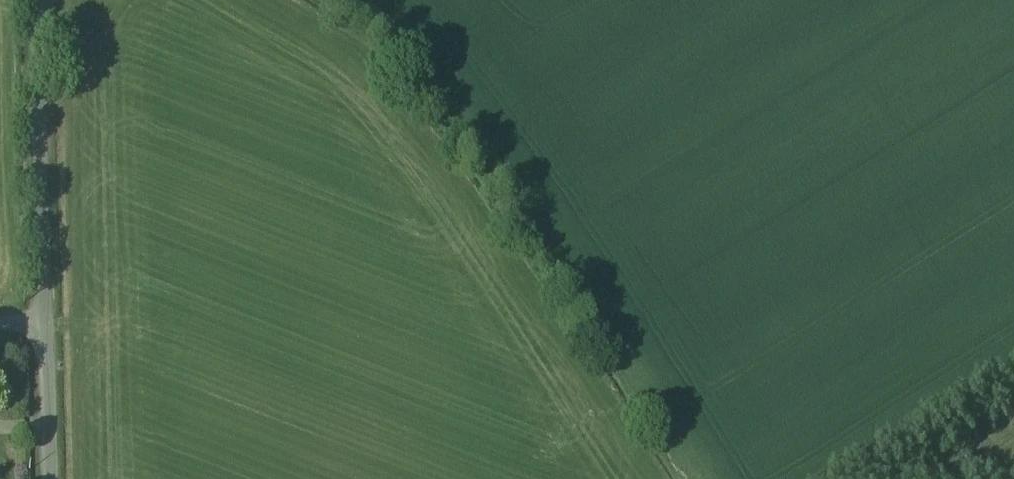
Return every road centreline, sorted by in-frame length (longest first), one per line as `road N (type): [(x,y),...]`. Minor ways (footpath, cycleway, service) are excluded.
road 1 (unclassified): [(47,0),(38,84),(46,323)]
road 2 (unclassified): [(46,323),(50,478)]

